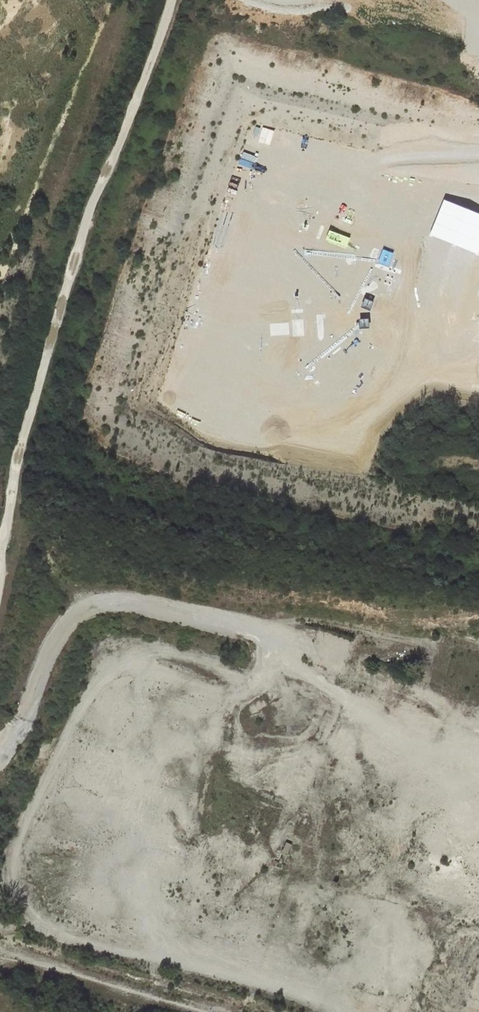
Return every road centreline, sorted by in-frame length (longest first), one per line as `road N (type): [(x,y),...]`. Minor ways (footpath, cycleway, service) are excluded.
road 1 (track): [(177,0),(43,384),(0,569)]

